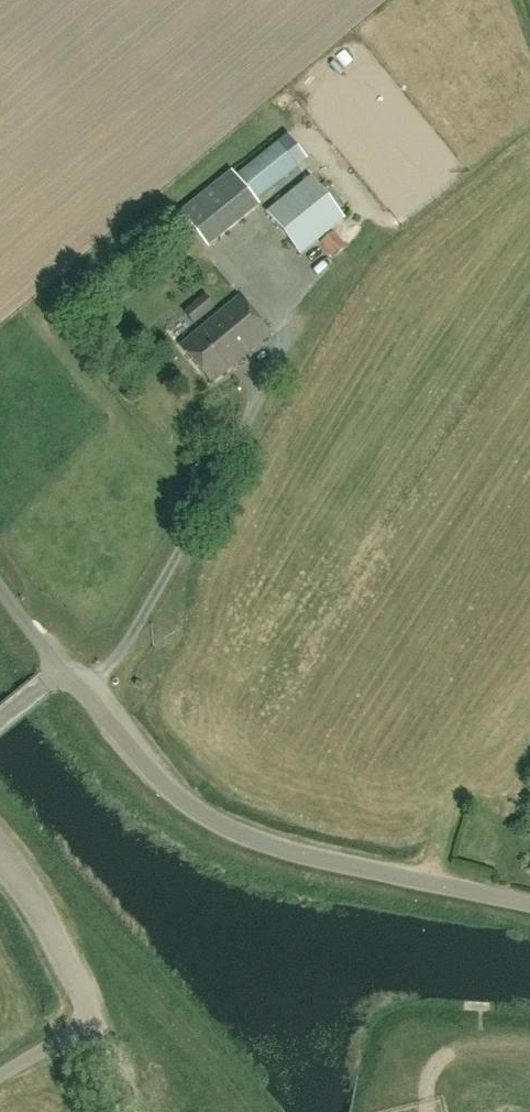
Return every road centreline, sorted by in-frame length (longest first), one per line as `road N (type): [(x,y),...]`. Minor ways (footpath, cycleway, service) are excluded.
road 1 (unclassified): [(61,670),(156,773),(233,830),(329,860),(529,903)]
road 2 (unclassified): [(132,1111),(64,947),(0,851)]
road 3 (track): [(529,1046),(471,1043),(450,1051),(426,1080),(425,1111)]

